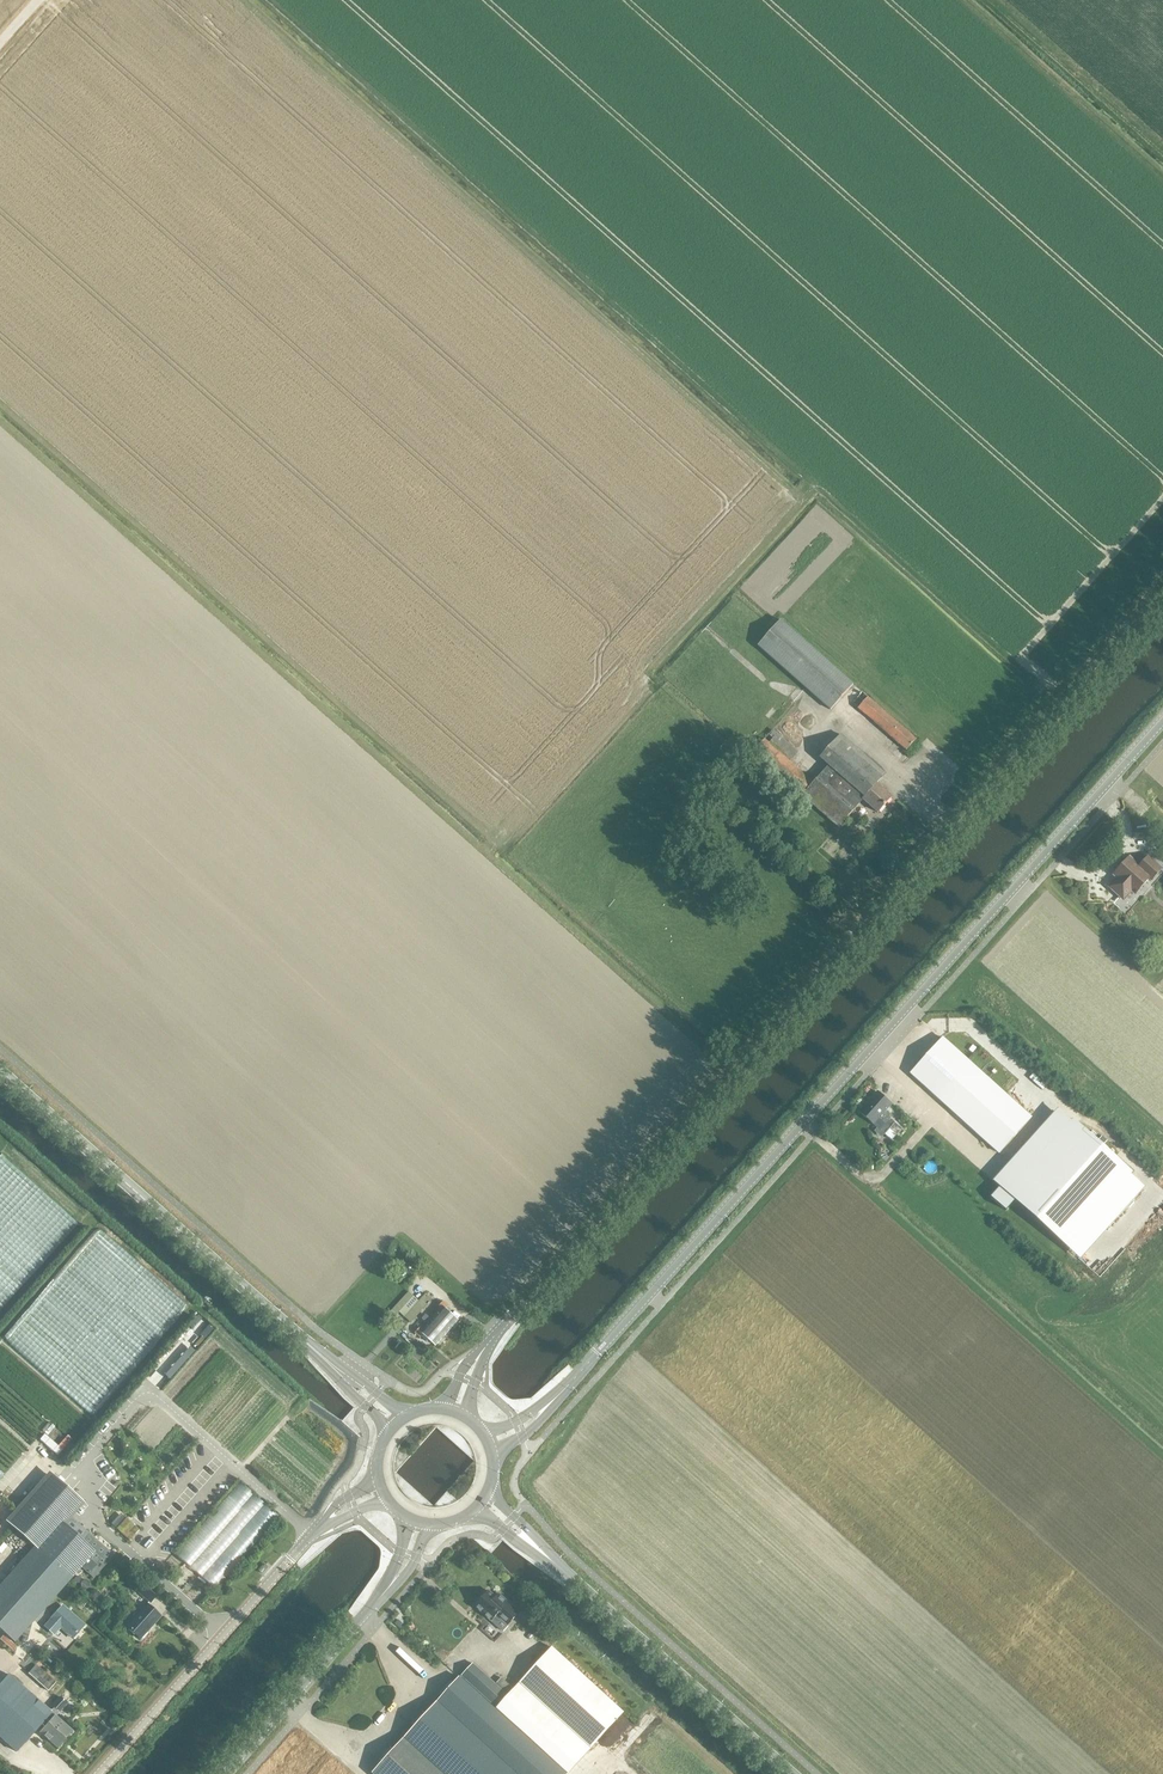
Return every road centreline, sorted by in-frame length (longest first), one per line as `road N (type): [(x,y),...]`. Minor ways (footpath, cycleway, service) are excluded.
road 1 (unclassified): [(484,1346),(1162,587)]
road 2 (tertiary): [(564,1391),(1162,720)]
road 3 (secondary): [(350,1381),(0,1071)]
road 4 (secondary): [(793,1773),(556,1565)]
road 5 (tertiary): [(291,1559),(98,1773)]
road 6 (secondary): [(225,1773),(386,1593)]

